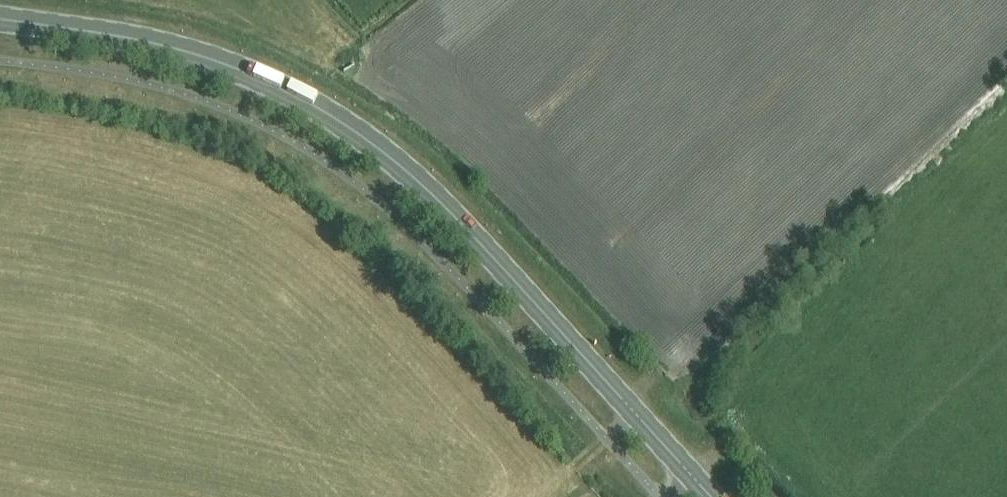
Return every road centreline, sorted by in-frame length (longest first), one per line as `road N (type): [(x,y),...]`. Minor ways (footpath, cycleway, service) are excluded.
road 1 (primary): [(712,496),(420,183),(330,115),(196,55),(0,18)]
road 2 (unclassified): [(0,58),(133,77),(212,101),(344,170),(402,219),(660,496)]

